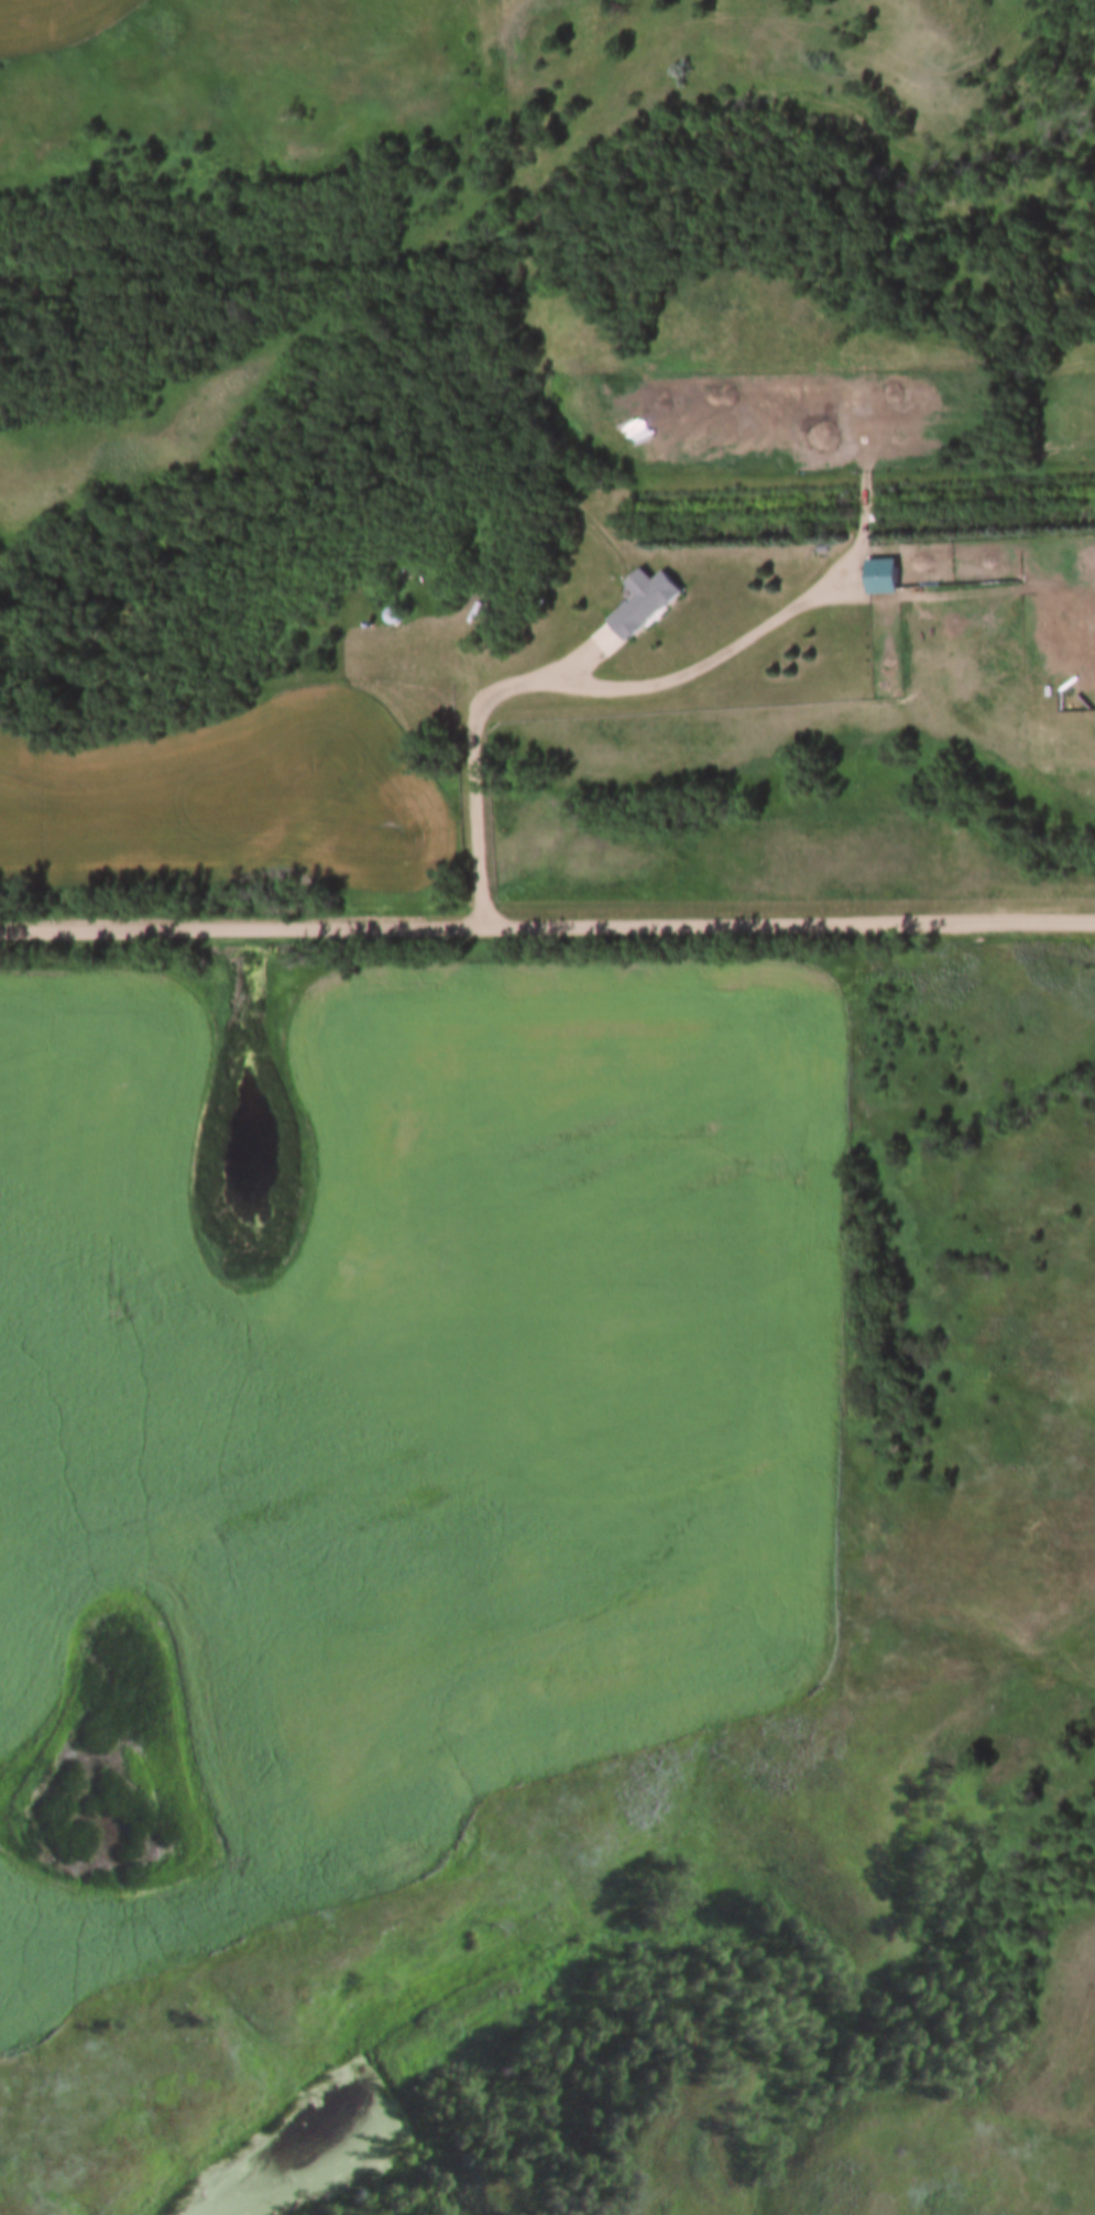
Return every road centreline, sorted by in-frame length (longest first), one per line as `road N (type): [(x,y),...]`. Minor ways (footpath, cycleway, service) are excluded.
road 1 (residential): [(1094,924),(0,935)]

